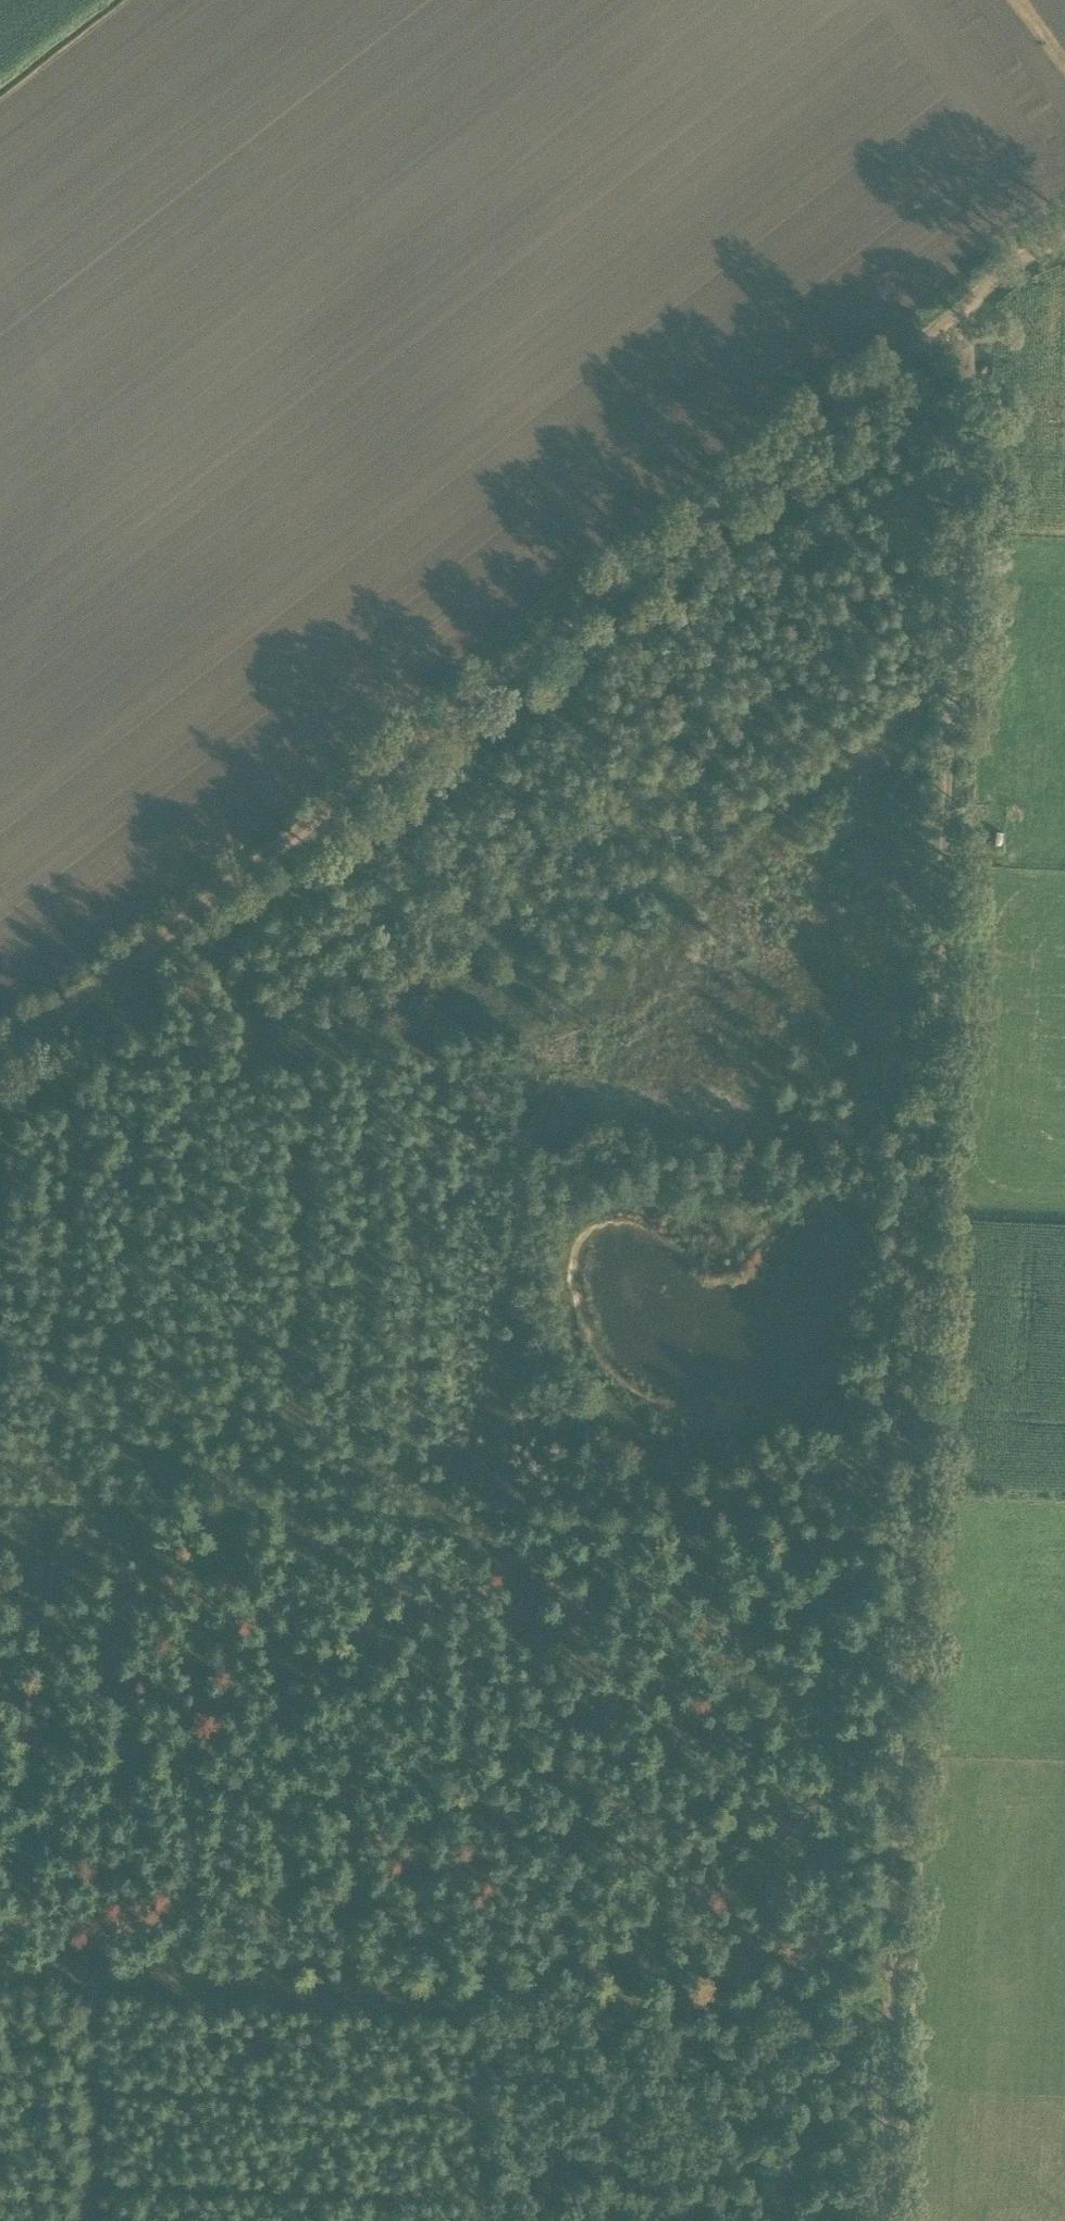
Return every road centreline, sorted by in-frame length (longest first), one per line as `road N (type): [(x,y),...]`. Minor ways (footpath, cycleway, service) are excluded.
road 1 (track): [(968,303),(950,517),(867,2220)]
road 2 (track): [(0,1064),(968,303)]

